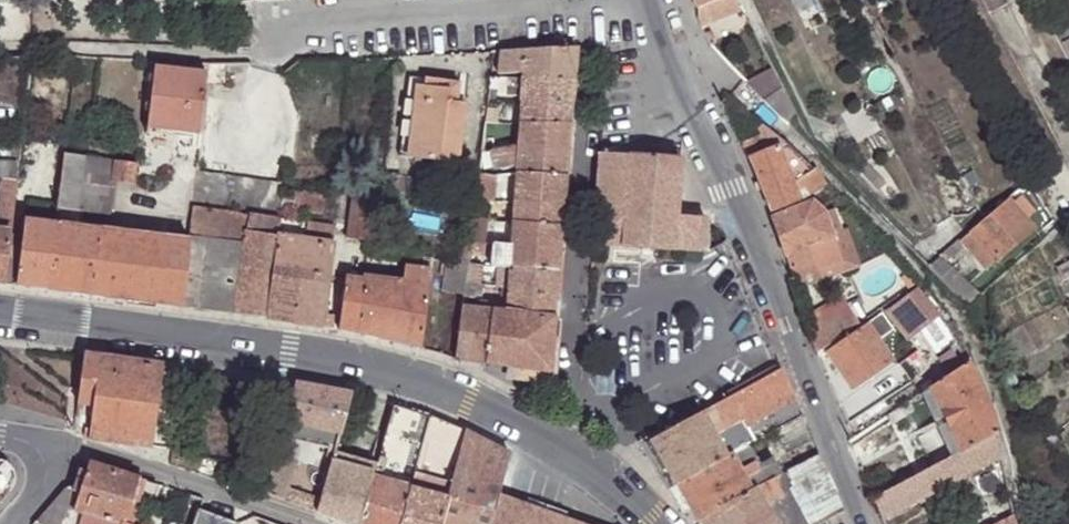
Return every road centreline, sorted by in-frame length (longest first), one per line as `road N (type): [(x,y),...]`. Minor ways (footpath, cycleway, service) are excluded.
road 1 (secondary): [(649,523),(535,440),(421,386),(288,353),(0,315)]
road 2 (residential): [(868,523),(652,5)]
road 3 (unclassified): [(652,5),(268,28)]
road 4 (residential): [(303,523),(114,458),(85,451),(45,459)]

